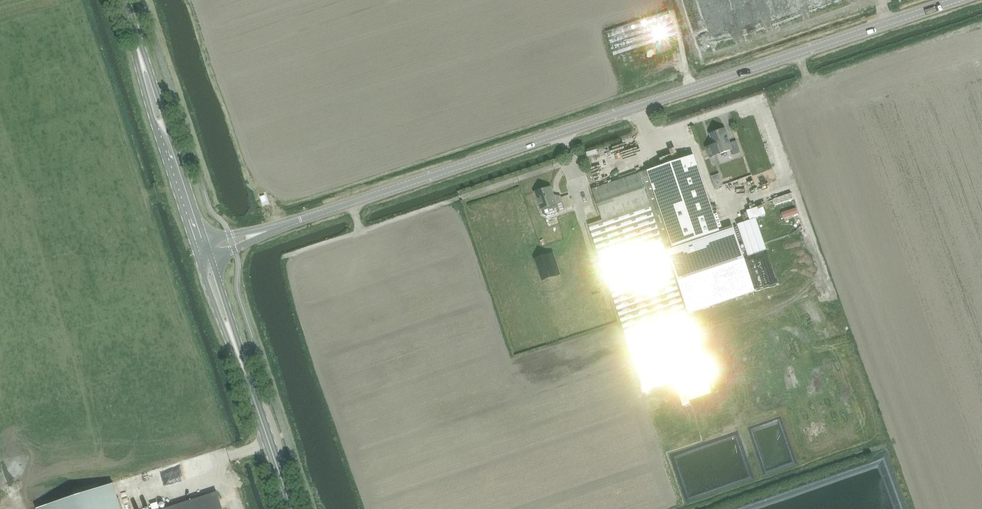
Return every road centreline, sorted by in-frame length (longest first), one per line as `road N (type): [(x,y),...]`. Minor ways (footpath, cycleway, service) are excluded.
road 1 (tertiary): [(201,251),(951,0)]
road 2 (tertiary): [(289,508),(201,251)]
road 3 (tertiary): [(201,251),(122,0)]

